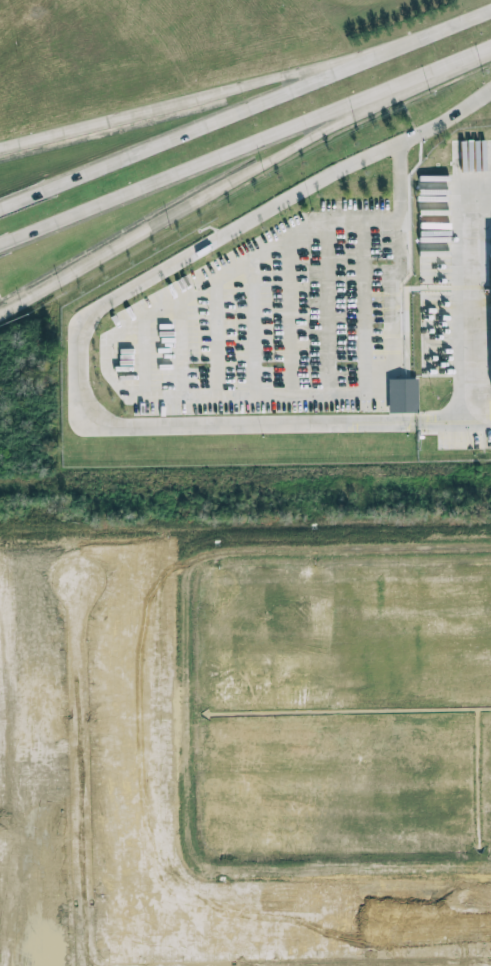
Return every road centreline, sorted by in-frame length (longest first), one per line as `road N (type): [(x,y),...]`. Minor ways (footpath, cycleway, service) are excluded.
road 1 (secondary): [(490,8),(0,210)]
road 2 (secondary): [(0,314),(397,87)]
road 3 (secondary): [(0,243),(397,87)]
road 4 (residential): [(88,965),(78,584)]
road 5 (secondary): [(346,66),(0,153)]

